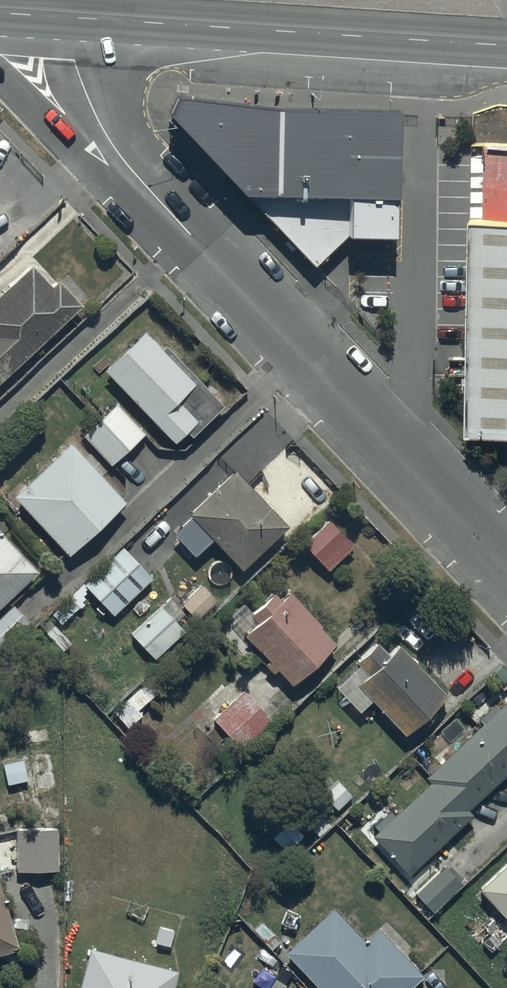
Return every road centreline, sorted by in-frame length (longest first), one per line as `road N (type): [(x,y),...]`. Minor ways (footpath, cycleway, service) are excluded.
road 1 (residential): [(506,562),(130,172)]
road 2 (primary): [(506,45),(75,18)]
road 3 (residential): [(130,172),(83,101),(75,18)]
road 4 (primary): [(130,172),(58,131),(0,78)]

